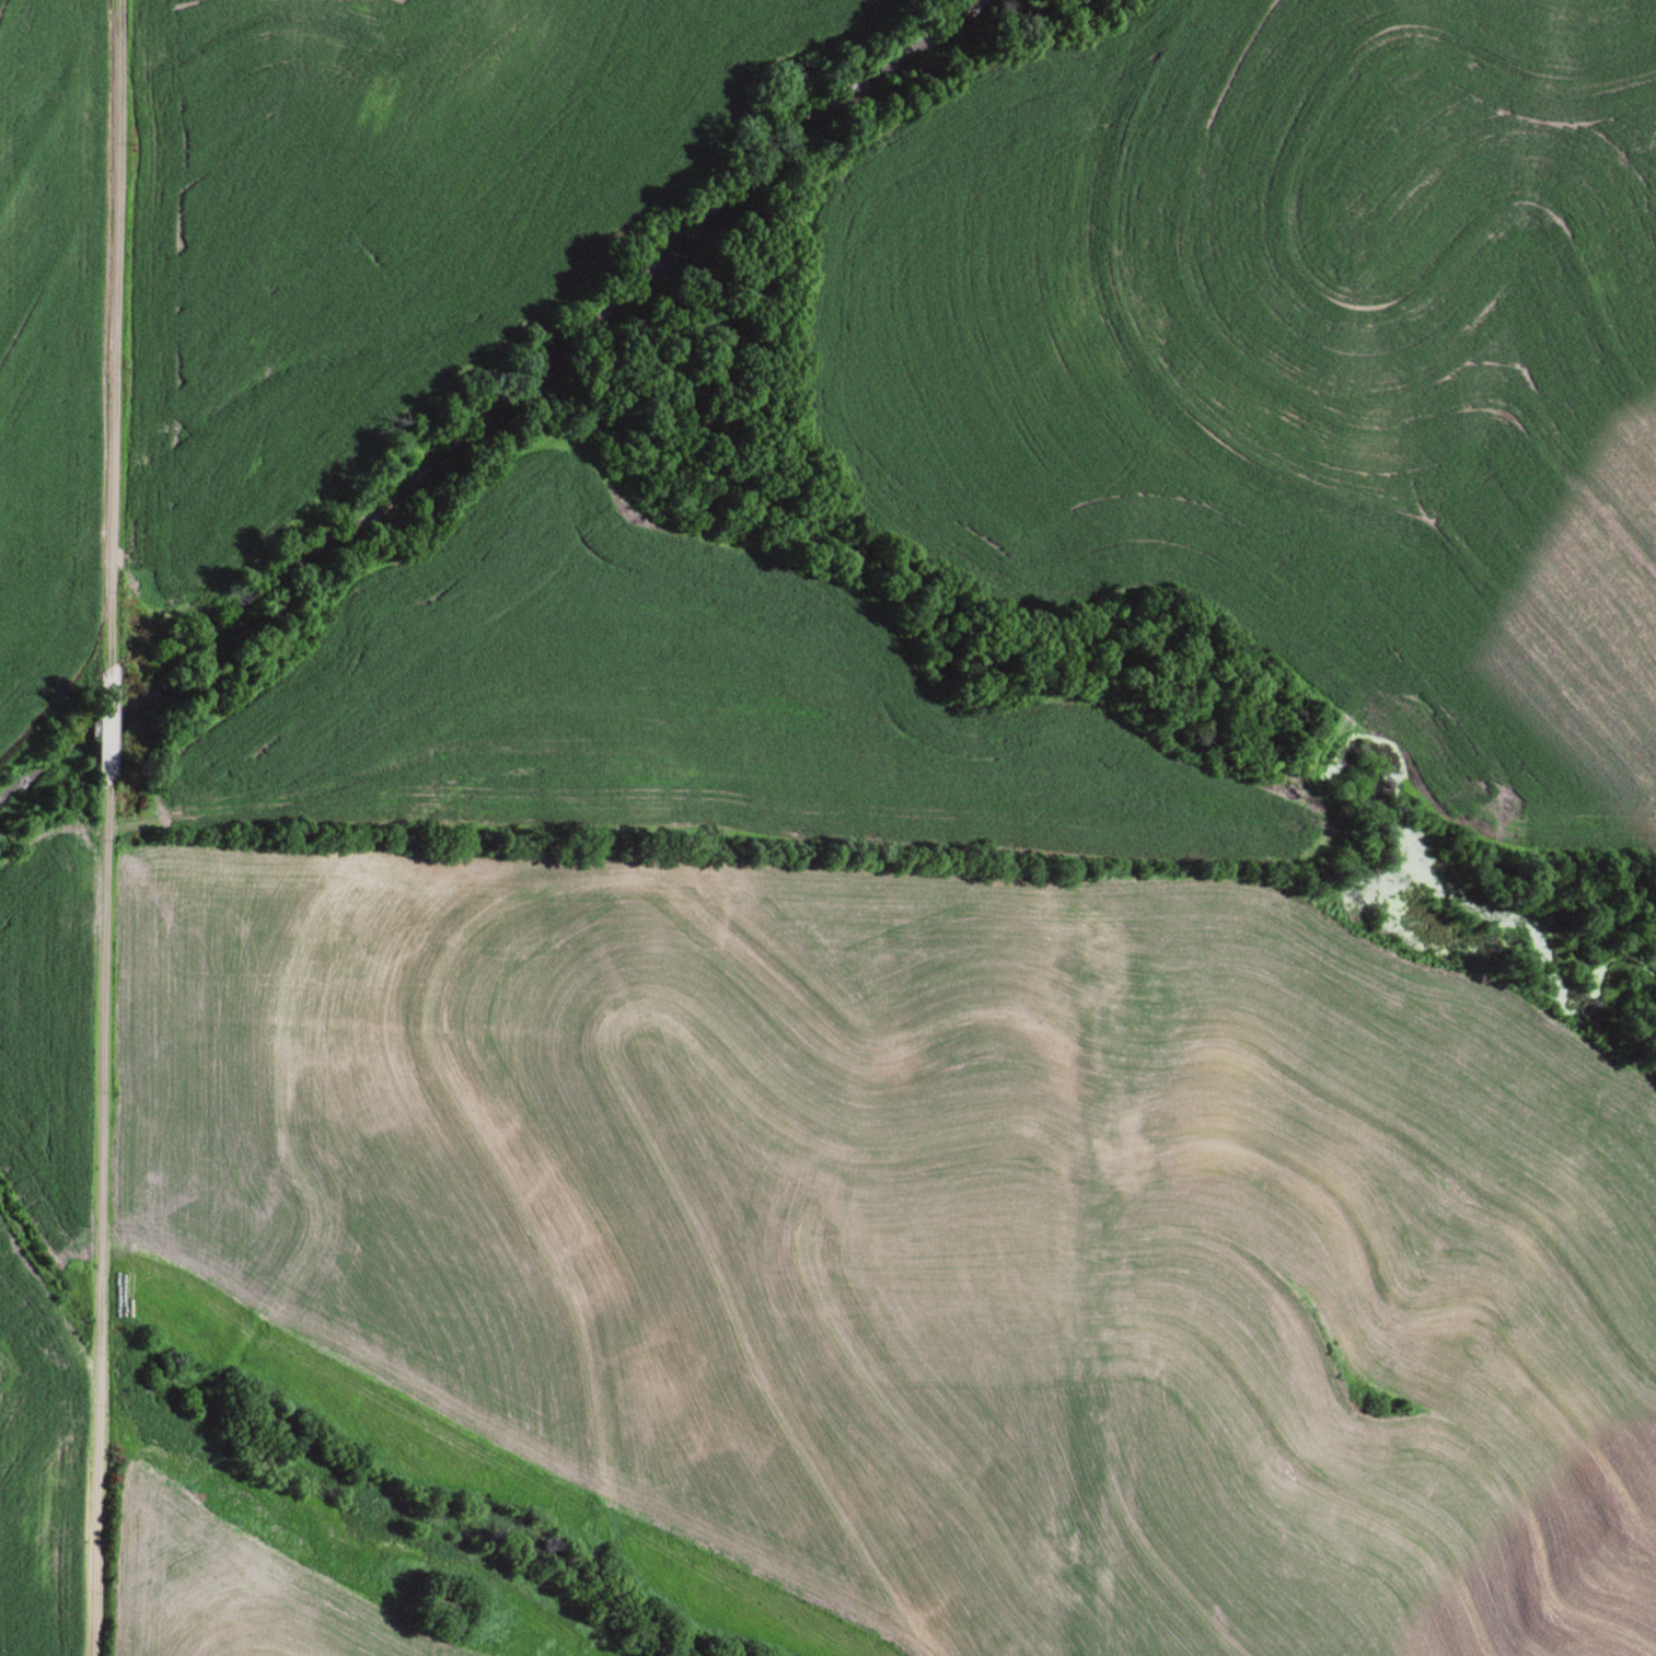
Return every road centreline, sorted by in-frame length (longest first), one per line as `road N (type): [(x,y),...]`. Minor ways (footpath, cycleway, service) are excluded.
road 1 (residential): [(98,1655),(123,0)]

